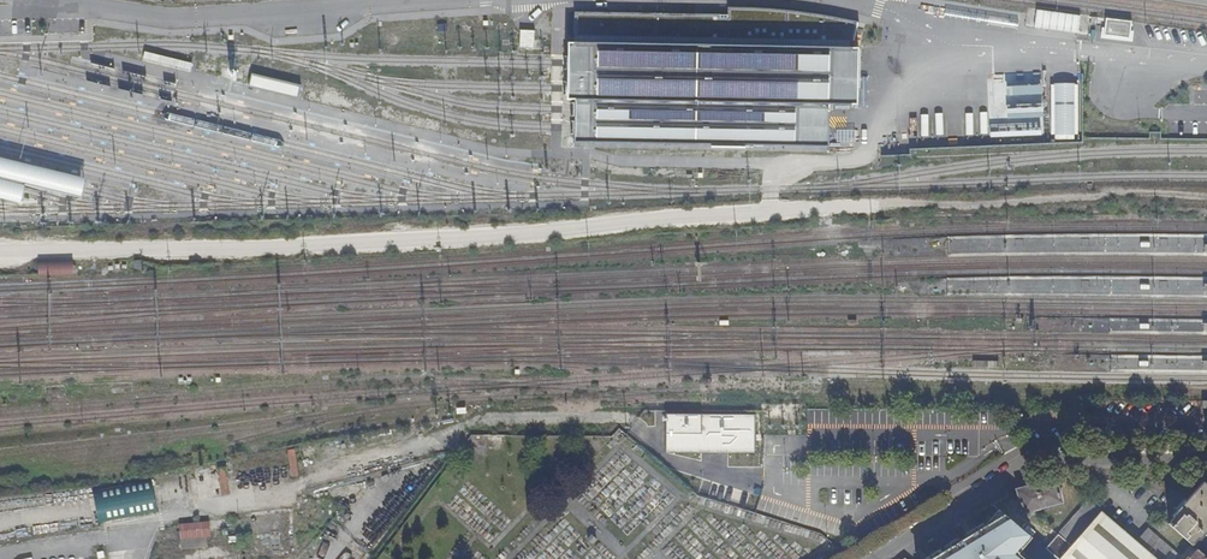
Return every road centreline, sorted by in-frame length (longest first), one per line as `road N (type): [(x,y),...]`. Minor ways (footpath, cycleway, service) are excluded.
road 1 (track): [(0,243),(550,234),(641,218),(775,214)]
road 2 (residential): [(1206,461),(1048,460),(1017,468),(880,558)]

